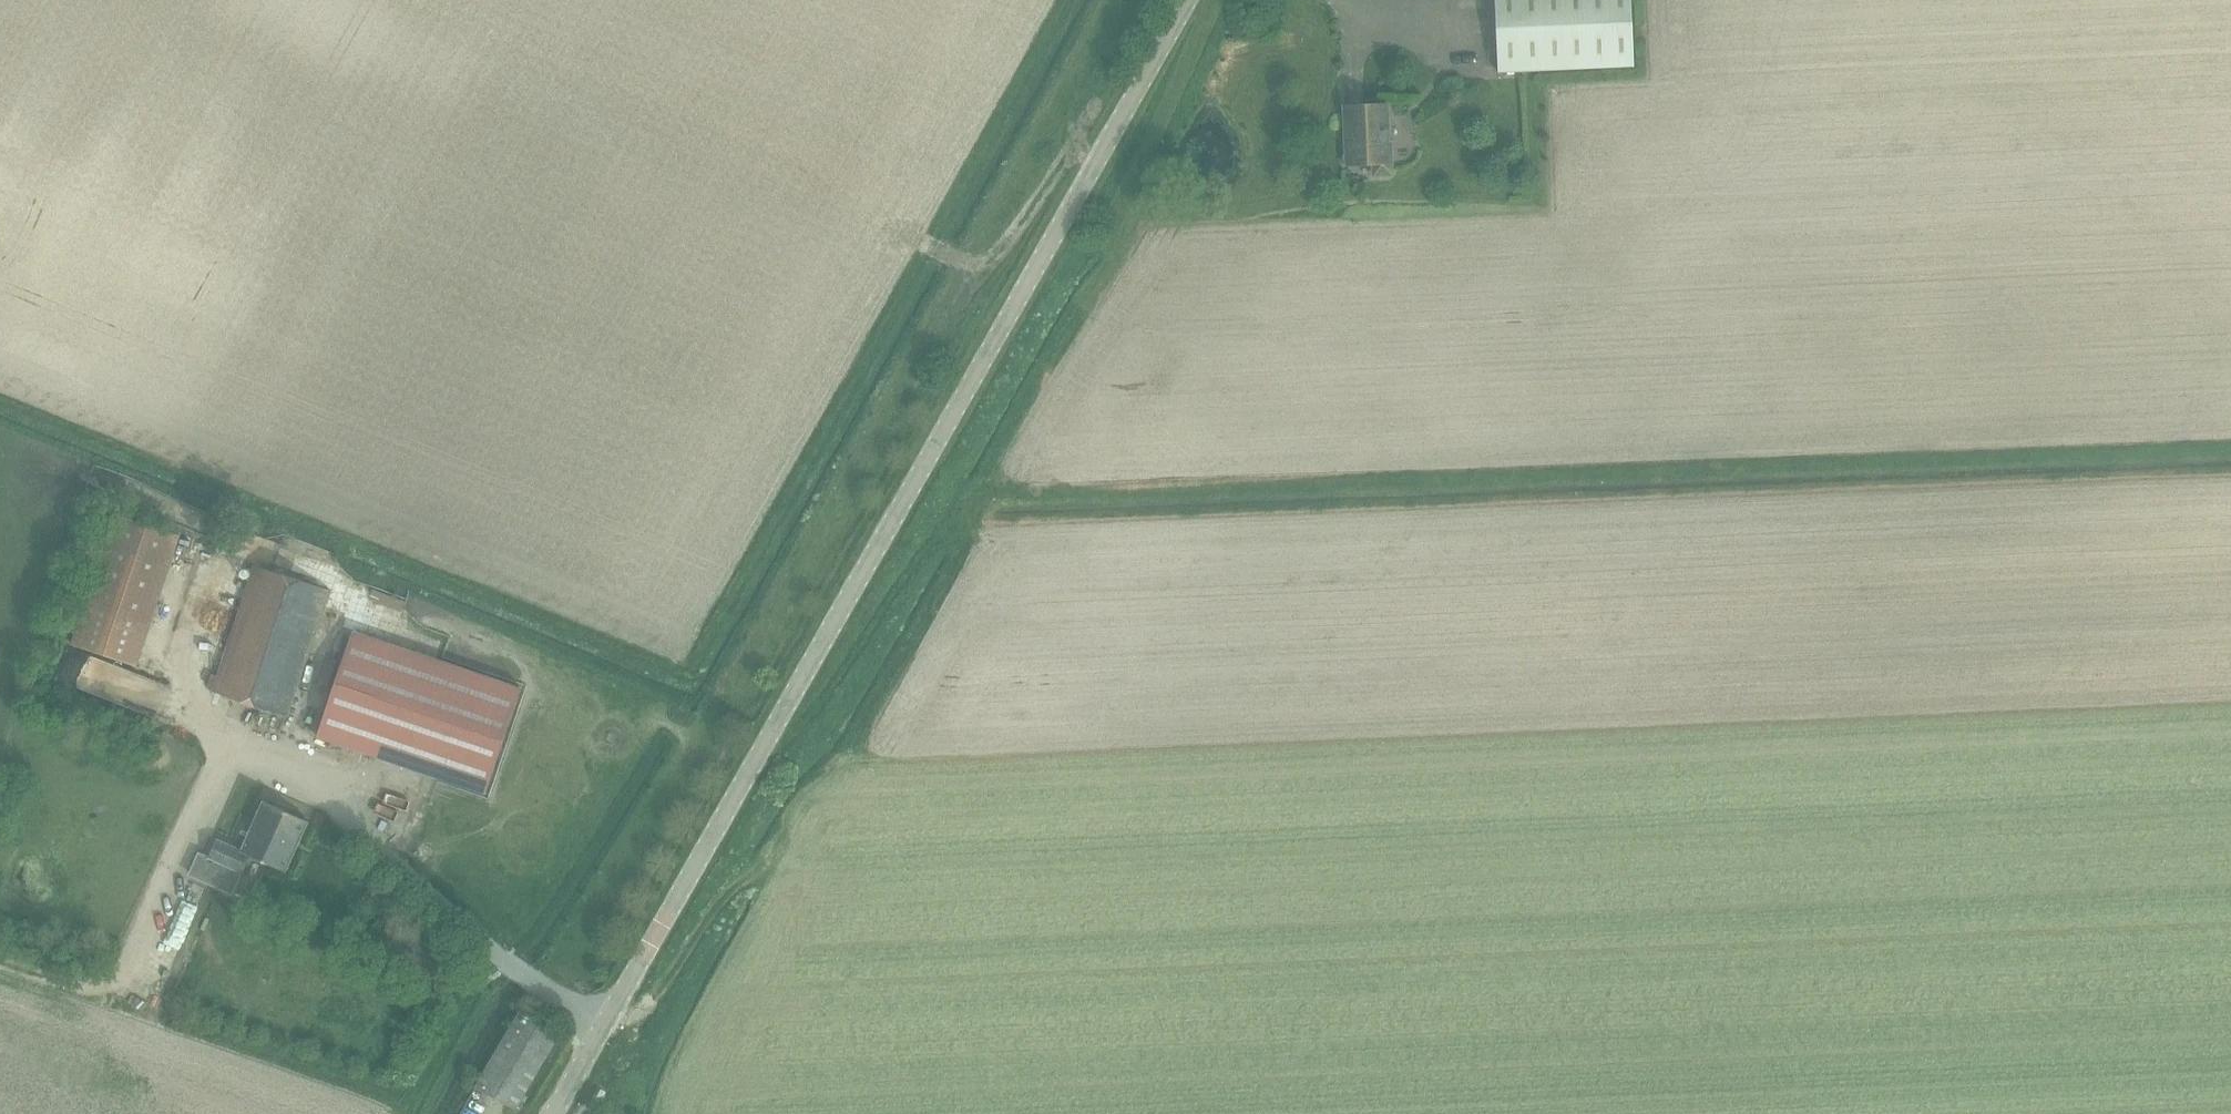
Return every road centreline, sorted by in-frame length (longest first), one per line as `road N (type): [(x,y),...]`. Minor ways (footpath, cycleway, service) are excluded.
road 1 (unclassified): [(553,1113),(1174,0)]

